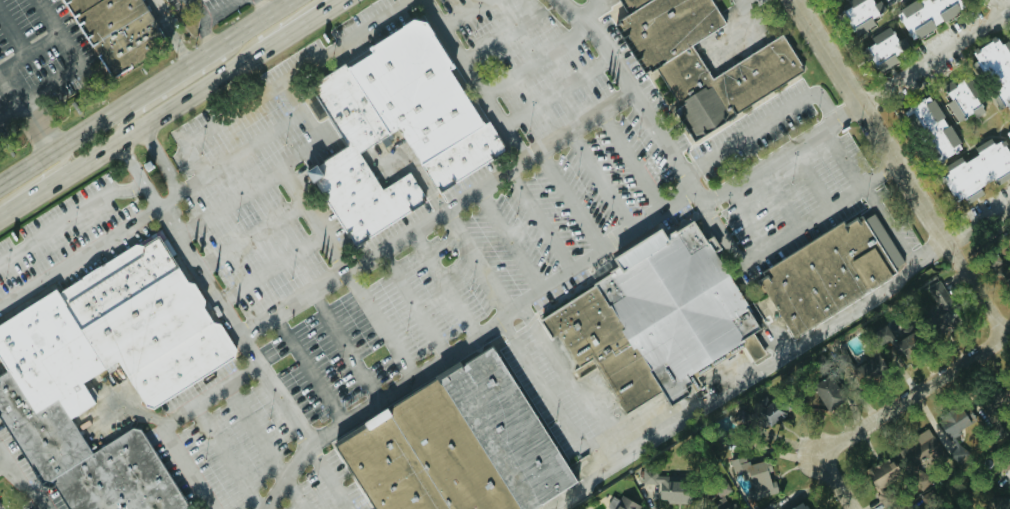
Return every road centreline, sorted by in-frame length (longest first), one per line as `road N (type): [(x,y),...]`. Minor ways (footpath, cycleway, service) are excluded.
road 1 (residential): [(1007,335),(794,0)]
road 2 (primary): [(287,0),(0,184)]
road 3 (primary): [(0,216),(276,40)]
road 4 (residential): [(819,454),(1009,333)]
road 5 (primary): [(228,38),(215,61),(119,126),(119,143)]

